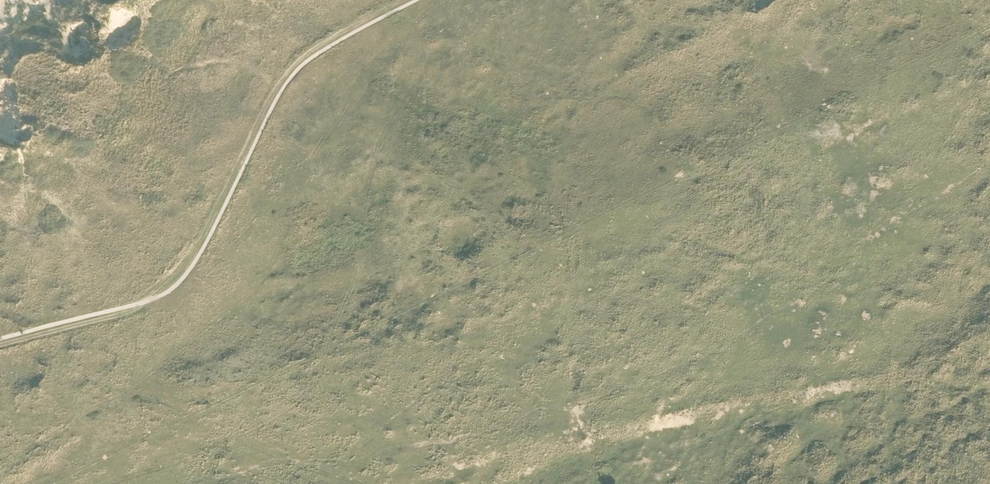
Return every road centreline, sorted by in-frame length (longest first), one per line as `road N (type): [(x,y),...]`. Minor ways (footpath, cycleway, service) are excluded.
road 1 (track): [(401,0),(290,68),(191,254),(143,309),(0,347)]

